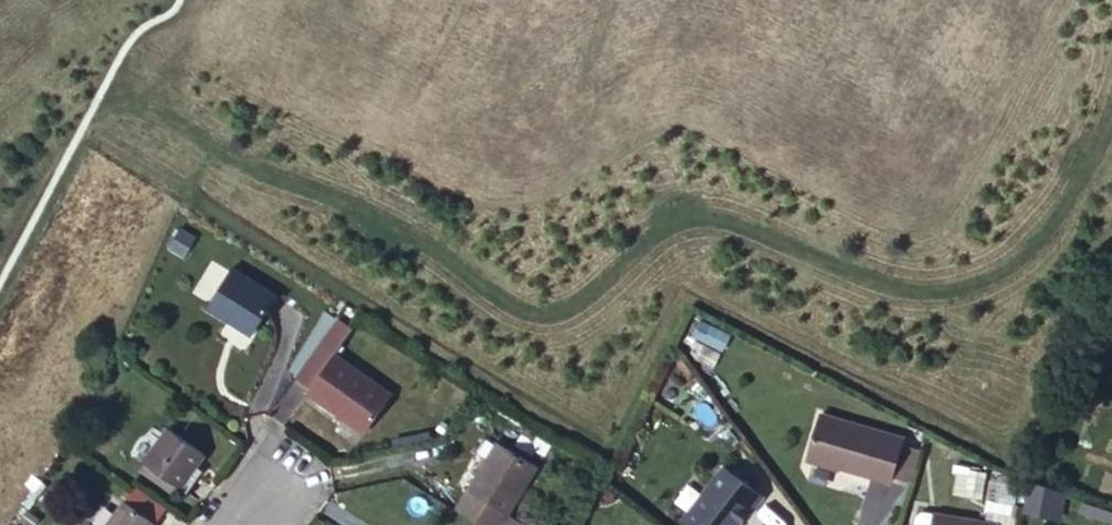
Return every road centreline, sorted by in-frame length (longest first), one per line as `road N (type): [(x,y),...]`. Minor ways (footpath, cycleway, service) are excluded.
road 1 (track): [(76,143),(130,102),(225,159),(400,218),(509,307),(557,315),(692,218),(737,221),(785,248),(920,290),(982,288),(1040,256),(1097,162),(1111,108)]

